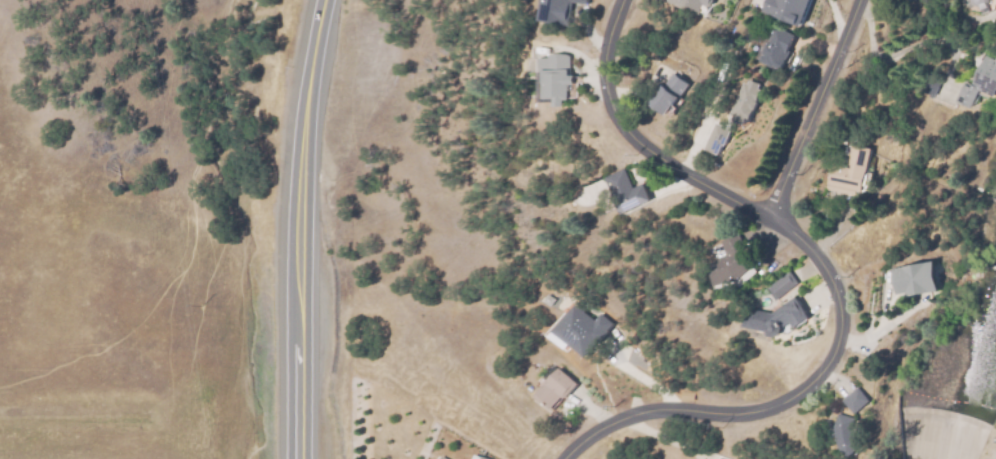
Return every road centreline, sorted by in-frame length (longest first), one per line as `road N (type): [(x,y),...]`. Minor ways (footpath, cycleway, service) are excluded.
road 1 (residential): [(854,0),(762,215),(617,130),(599,74),(600,41),(618,0)]
road 2 (residential): [(561,458),(613,418),(679,407),(756,411),(819,371),(834,344),(835,288),(799,238),(762,215)]
road 3 (primary): [(296,458),(300,169),(325,0)]

